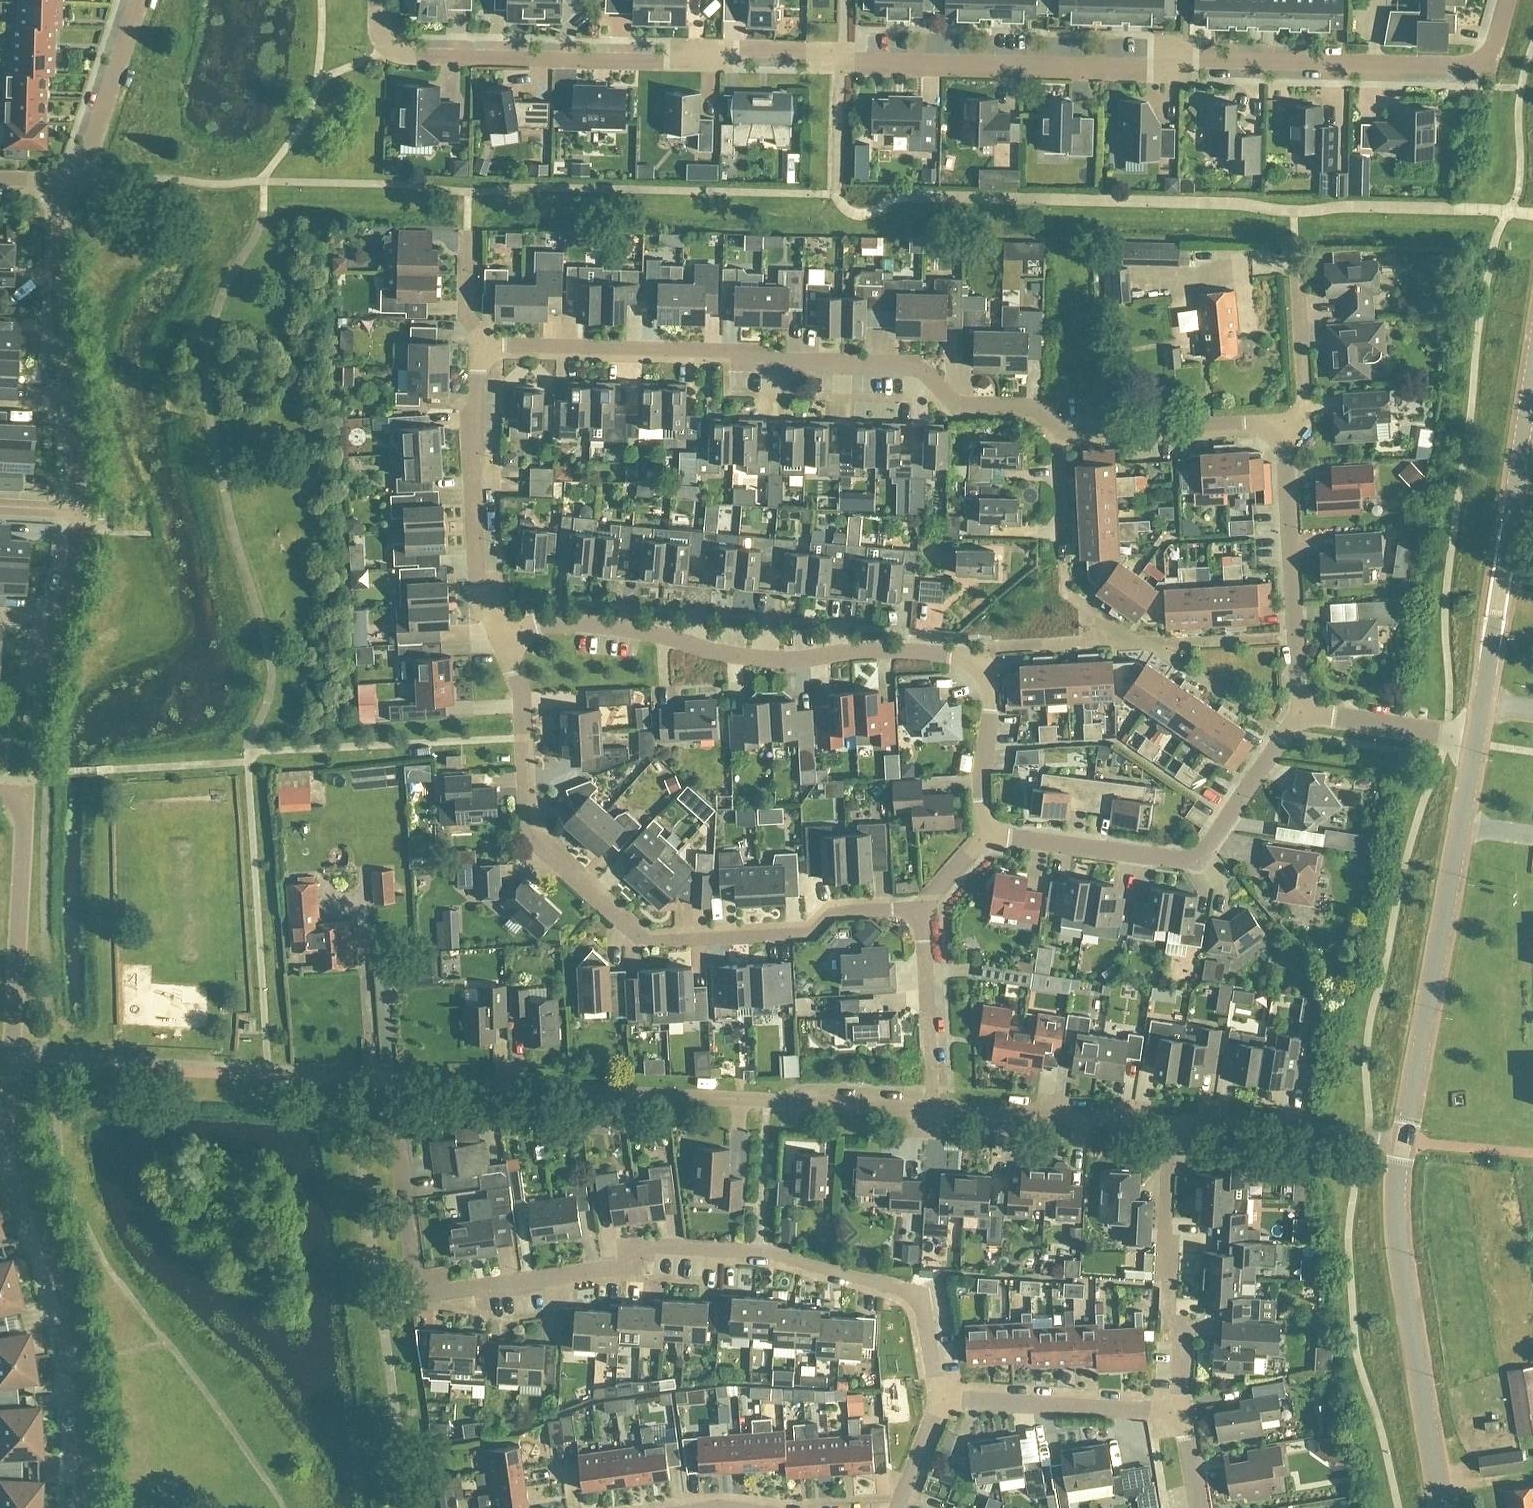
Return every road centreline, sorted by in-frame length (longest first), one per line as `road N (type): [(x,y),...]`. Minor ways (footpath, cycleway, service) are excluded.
road 1 (residential): [(388,42),(417,58),(671,64),(733,49),(806,50),(855,68),(1154,75),(1193,59),(1480,65),(1493,54),(1508,0)]
road 2 (residential): [(939,1399),(918,1300),(760,1253),(655,1247),(611,1270),(580,1276),(426,1287),(417,1278),(395,1085)]
road 3 (residential): [(985,836),(982,775),(992,712),(988,677),(972,660),(888,650),(771,662),(588,625),(540,624),(499,635)]
road 4 (residential): [(920,910),(831,913),(812,934),(643,943),(526,834),(521,691),(499,635)]
road 5 (residential): [(484,350),(730,350),(765,365),(917,368),(956,405),(1035,407),(1064,432)]
road 6 (residential): [(931,1113),(395,1085)]
road 7 (residential): [(84,1507),(78,1364),(10,1124),(11,1062)]
road 8 (residential): [(1403,1141),(1476,740)]
road 9 (residential): [(1476,740),(1532,368)]
road 10 (residential): [(1443,1507),(1398,1236),(1403,1141)]
road 11 (residential): [(985,836),(1195,857),(1284,733)]
road 12 (residential): [(80,512),(81,459),(61,340),(62,185)]
road 13 (residential): [(1184,1414),(1182,1337),(1169,1315),(1165,1235),(1171,1123)]
road 14 (residential): [(499,635),(478,587),(471,460),(484,350)]
road 15 (residential): [(11,1062),(24,818),(18,801),(0,792)]
road 16 (residential): [(1300,713),(1281,432)]
road 17 (residential): [(1184,1414),(939,1399)]
road 18 (residential): [(1171,1123),(931,1113)]
road 19 (residential): [(1403,1141),(1171,1123)]
road 20 (residential): [(1064,432),(1261,424),(1281,432)]
road 21 (residential): [(33,716),(80,512)]
road 22 (residential): [(62,185),(88,158),(139,0)]
road 23 (residential): [(931,1113),(920,910)]
road 24 (residential): [(1281,432),(1306,399),(1297,258)]
road 25 (residential): [(1476,740),(1300,713)]
road 26 (residential): [(1063,564),(1064,432)]
road 27 (residential): [(484,350),(466,313),(467,230)]

